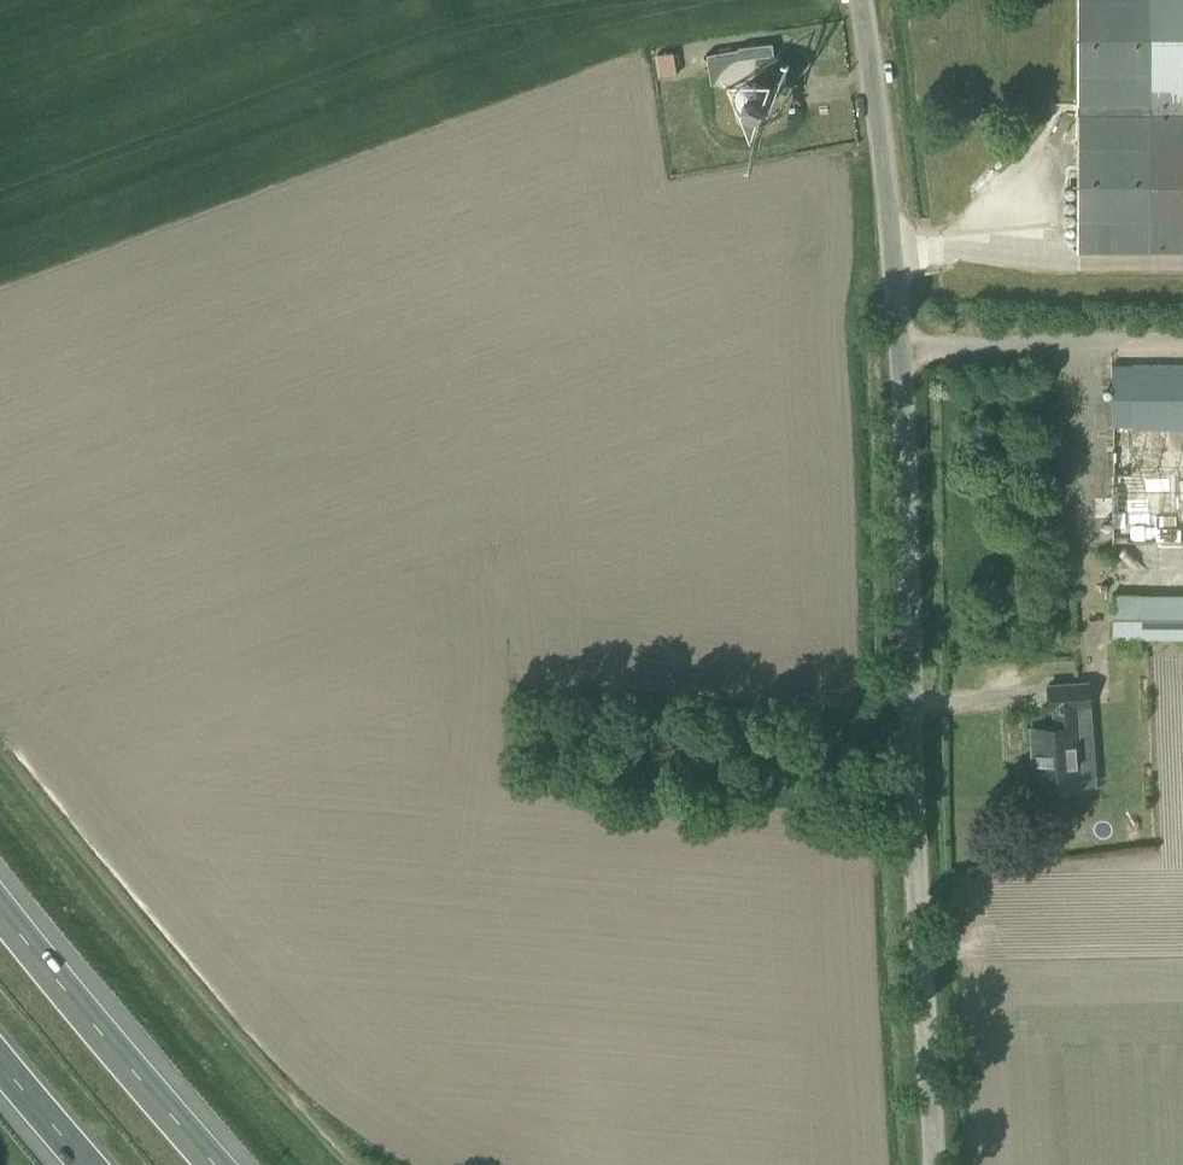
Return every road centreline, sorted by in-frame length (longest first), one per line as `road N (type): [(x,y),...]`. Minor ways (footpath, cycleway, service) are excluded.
road 1 (unclassified): [(937,1164),(904,348),(863,0)]
road 2 (motorway): [(258,1164),(0,867)]
road 3 (motorway): [(0,1030),(112,1164)]

